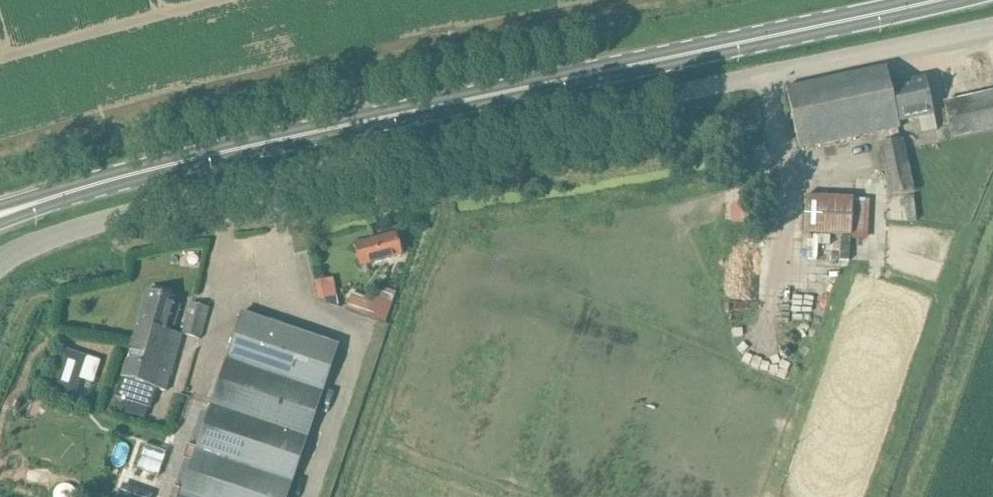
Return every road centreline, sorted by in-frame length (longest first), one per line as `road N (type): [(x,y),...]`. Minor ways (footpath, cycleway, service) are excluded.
road 1 (residential): [(992,28),(368,159)]
road 2 (secondary): [(360,123),(943,0)]
road 3 (residential): [(368,159),(101,220),(0,260)]
road 4 (secondary): [(0,216),(184,162),(360,123)]

